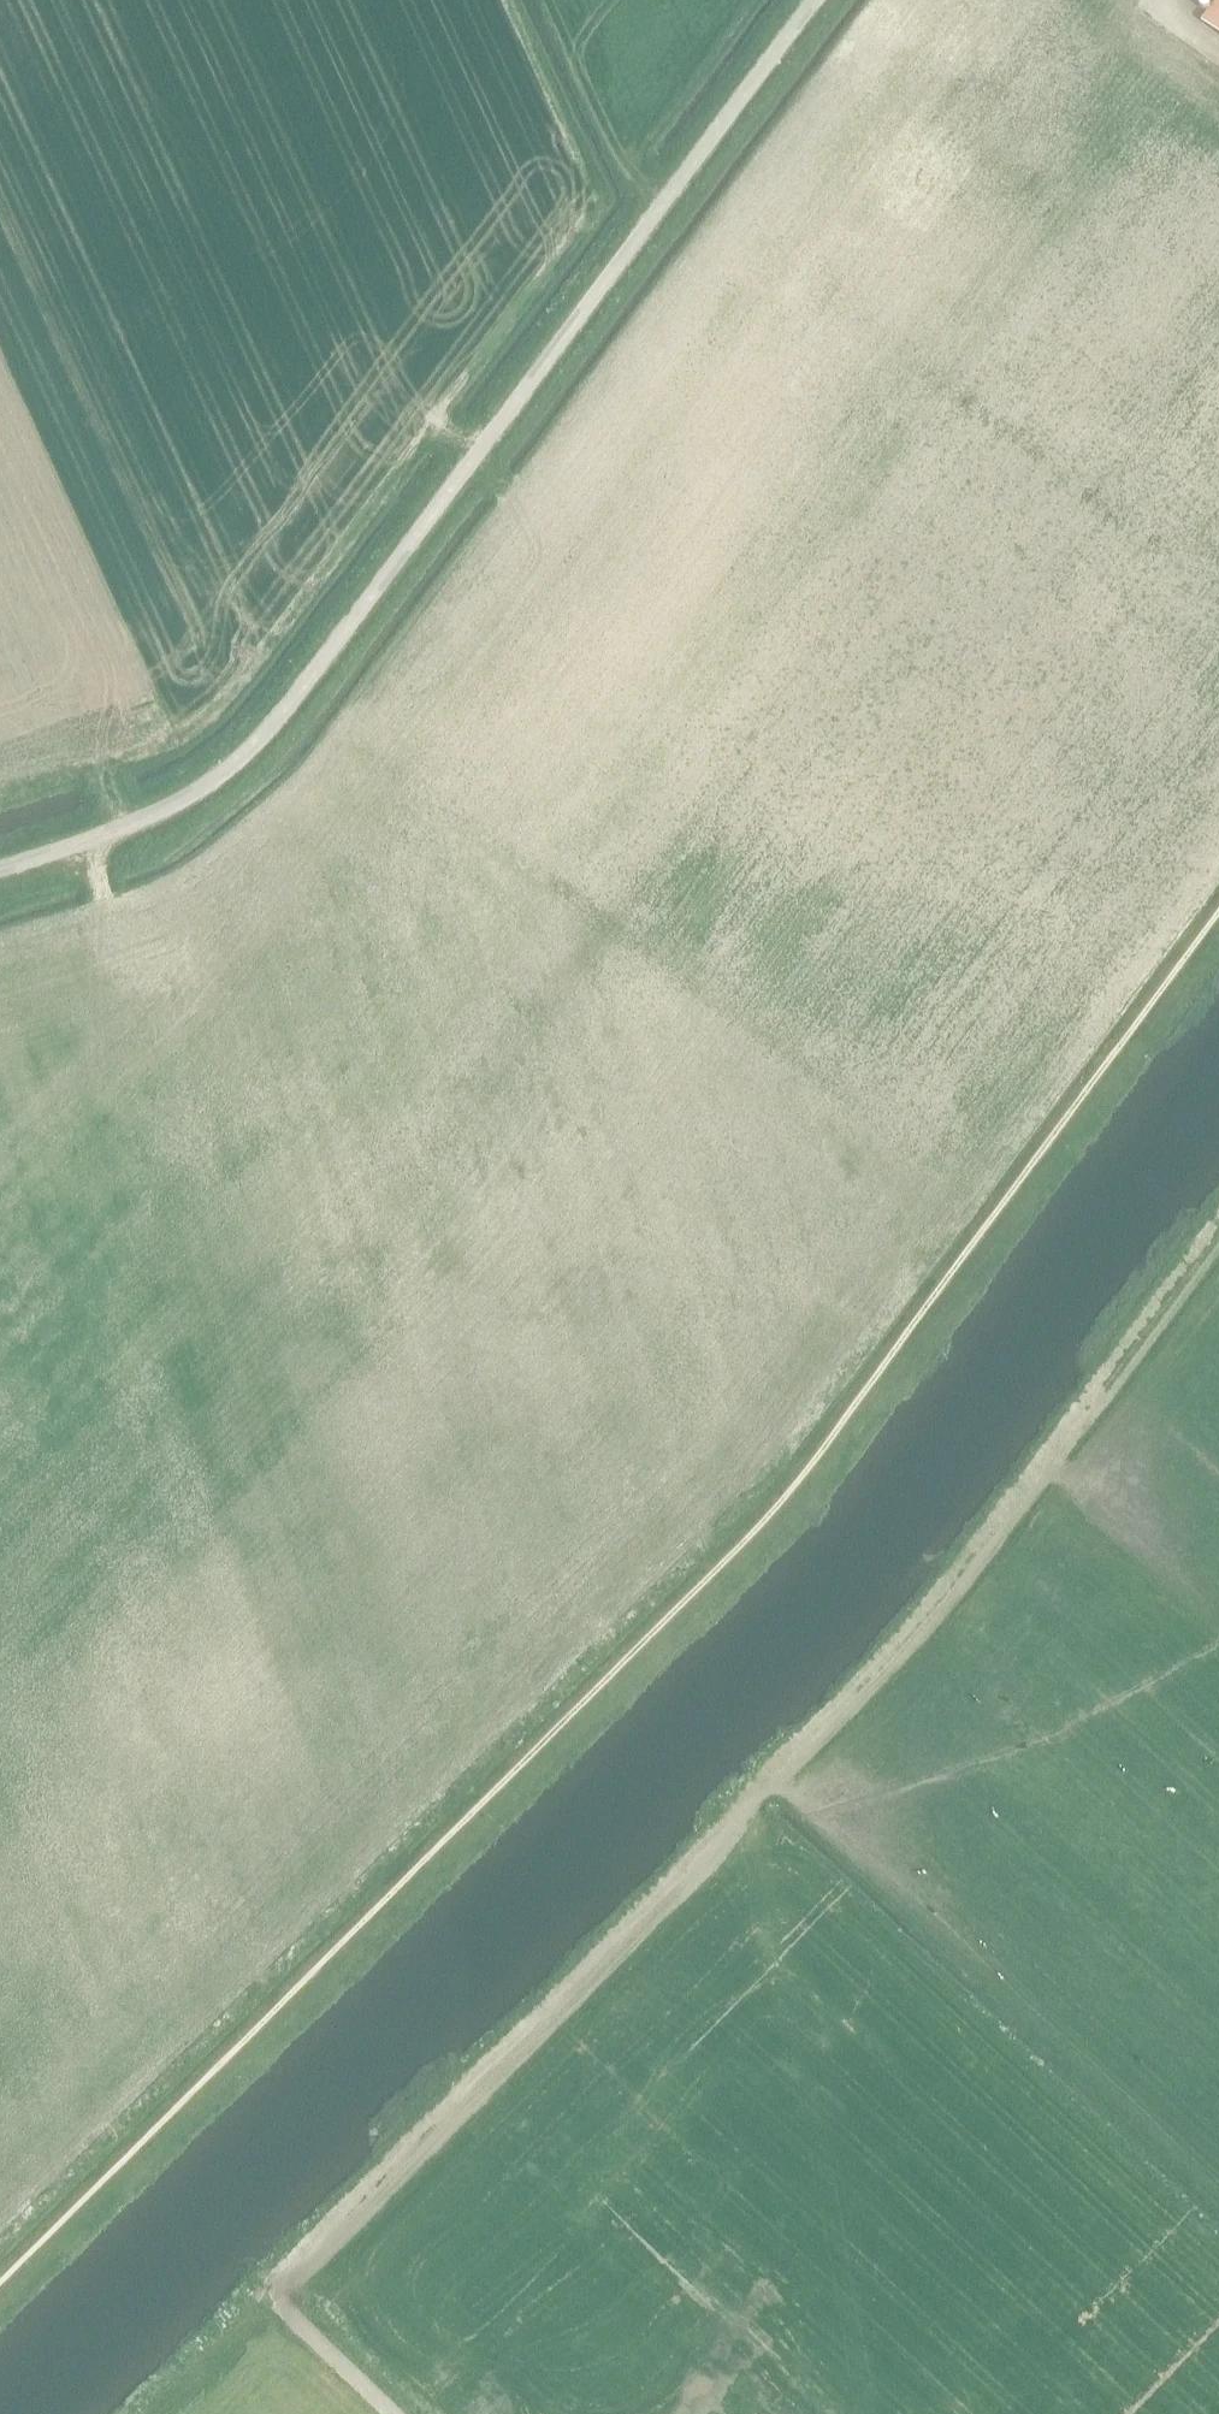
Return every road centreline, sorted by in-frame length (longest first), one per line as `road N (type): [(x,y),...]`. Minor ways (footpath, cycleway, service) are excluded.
road 1 (unclassified): [(0,869),(109,834),(192,793),(249,753),(809,0)]

